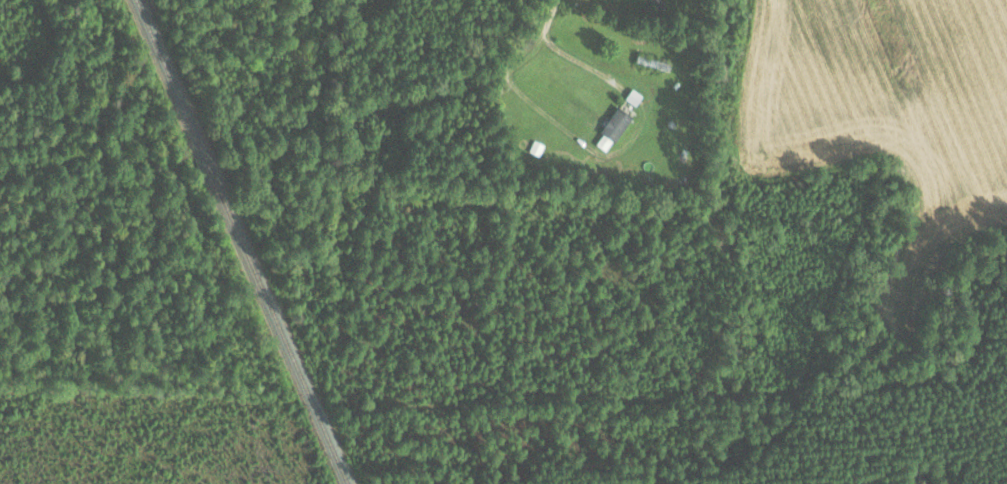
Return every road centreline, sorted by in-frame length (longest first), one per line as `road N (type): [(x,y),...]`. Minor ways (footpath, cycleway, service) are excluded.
road 1 (residential): [(449,98),(514,66),(555,0)]

